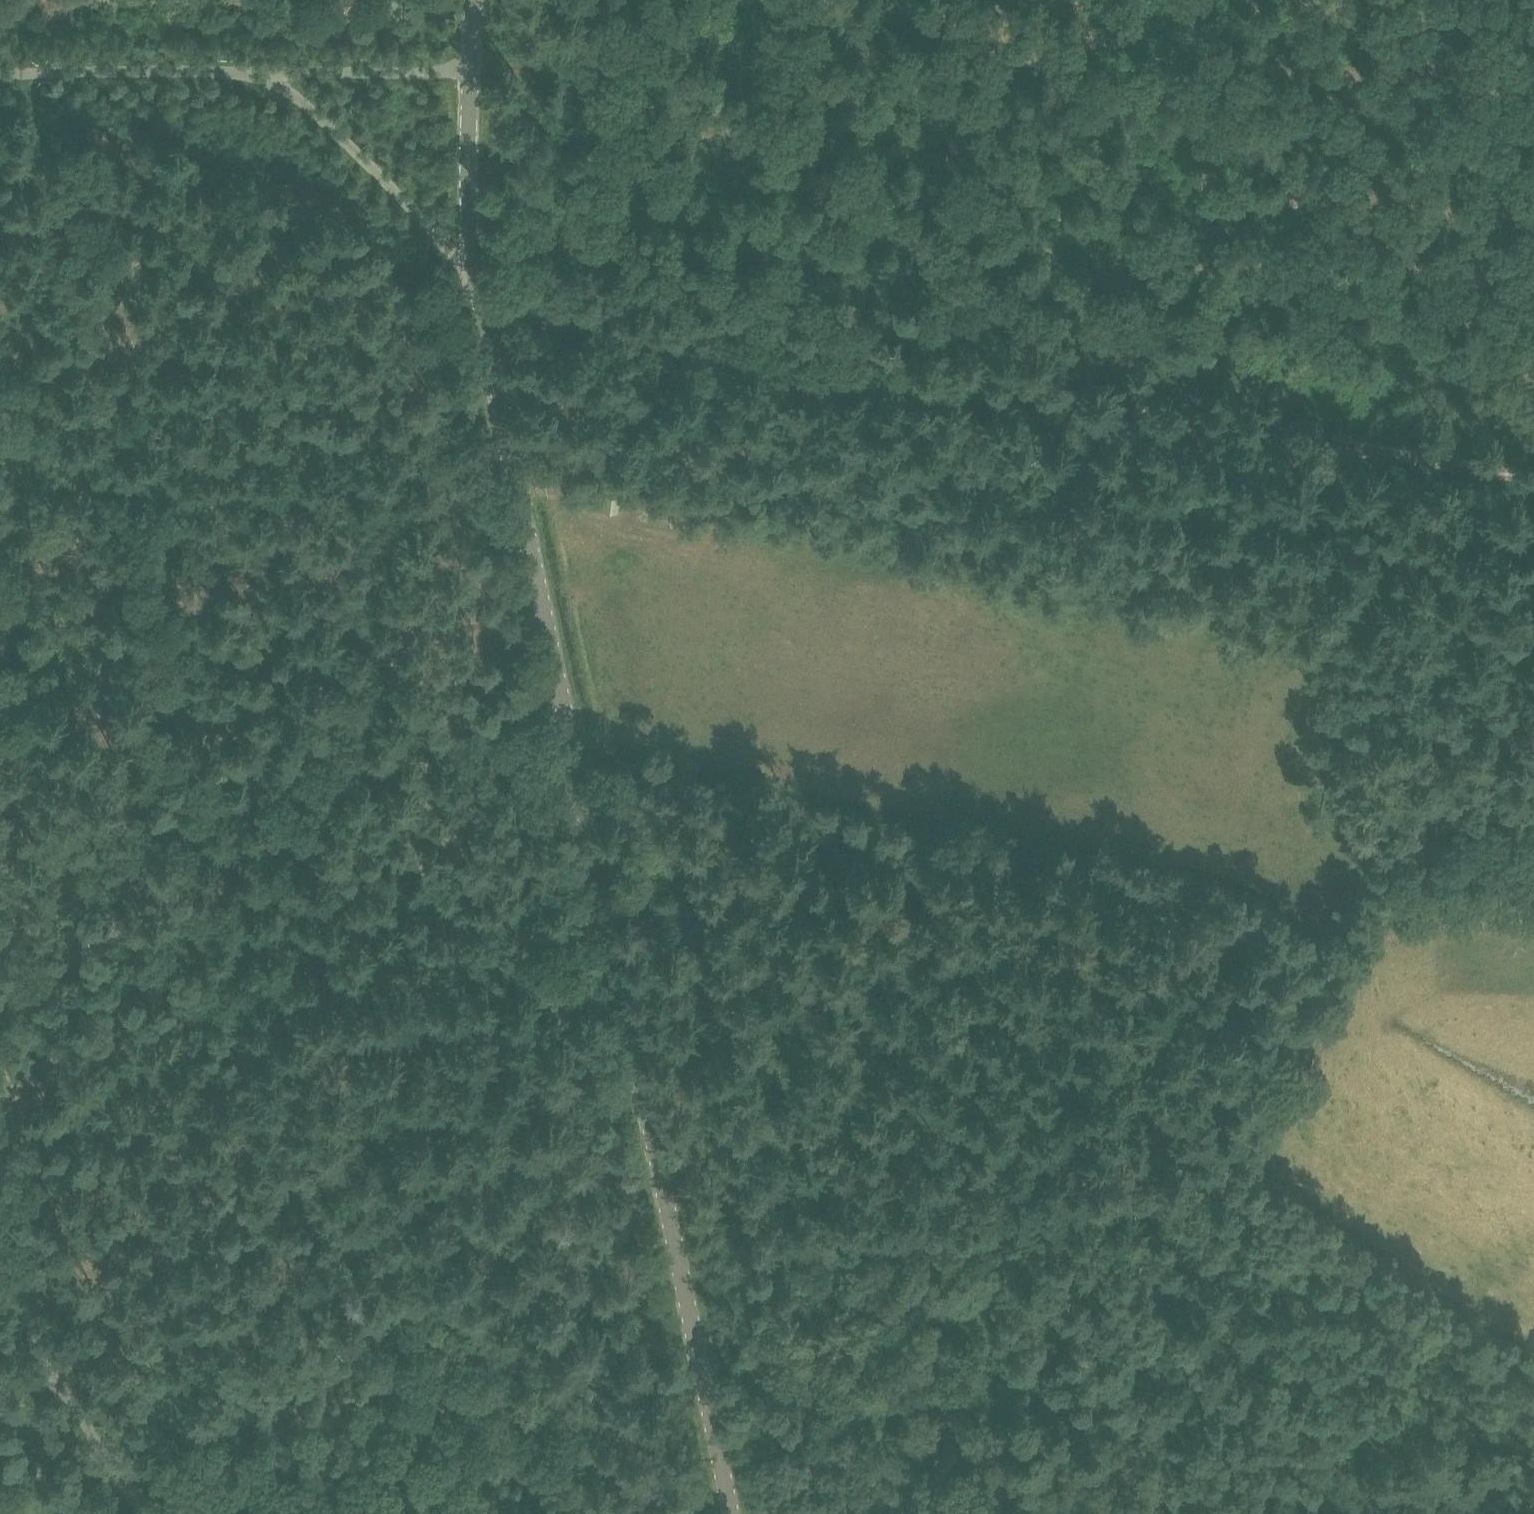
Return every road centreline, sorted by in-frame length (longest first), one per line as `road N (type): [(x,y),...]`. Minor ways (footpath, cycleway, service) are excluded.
road 1 (unclassified): [(733,1513),(477,279)]
road 2 (track): [(481,316),(831,394),(1533,500)]
road 3 (unclassified): [(477,279),(386,181),(262,72)]
road 4 (unclassified): [(262,72),(0,73)]
road 5 (unclassified): [(472,74),(262,72)]
road 6 (unclassified): [(477,279),(472,74)]

